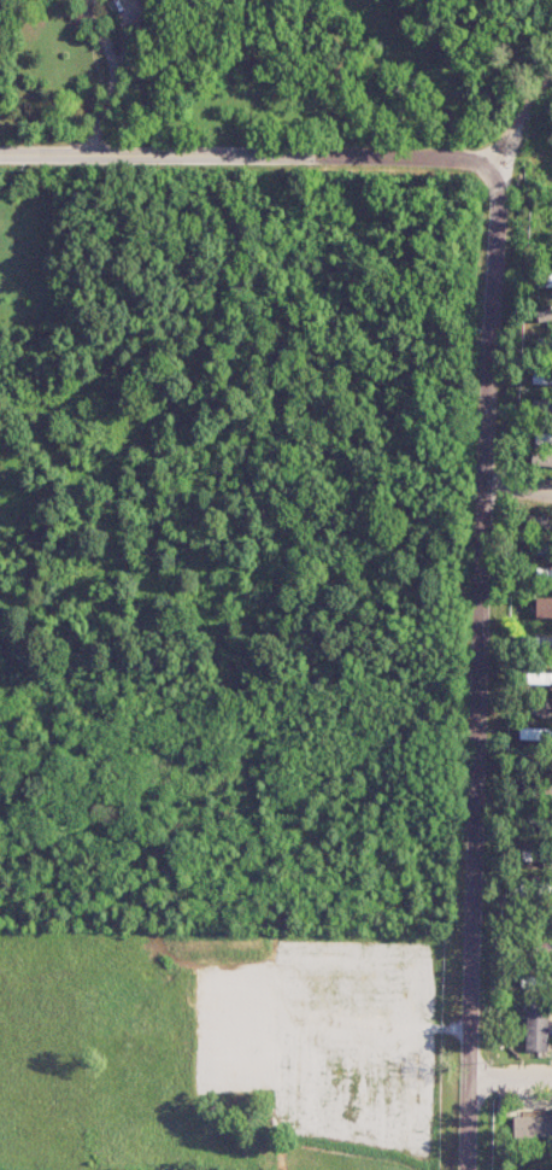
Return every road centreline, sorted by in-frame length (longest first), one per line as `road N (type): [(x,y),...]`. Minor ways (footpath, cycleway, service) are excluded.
road 1 (residential): [(498,191),(466,1169)]
road 2 (residential): [(0,155),(476,158),(491,165),(498,191)]

